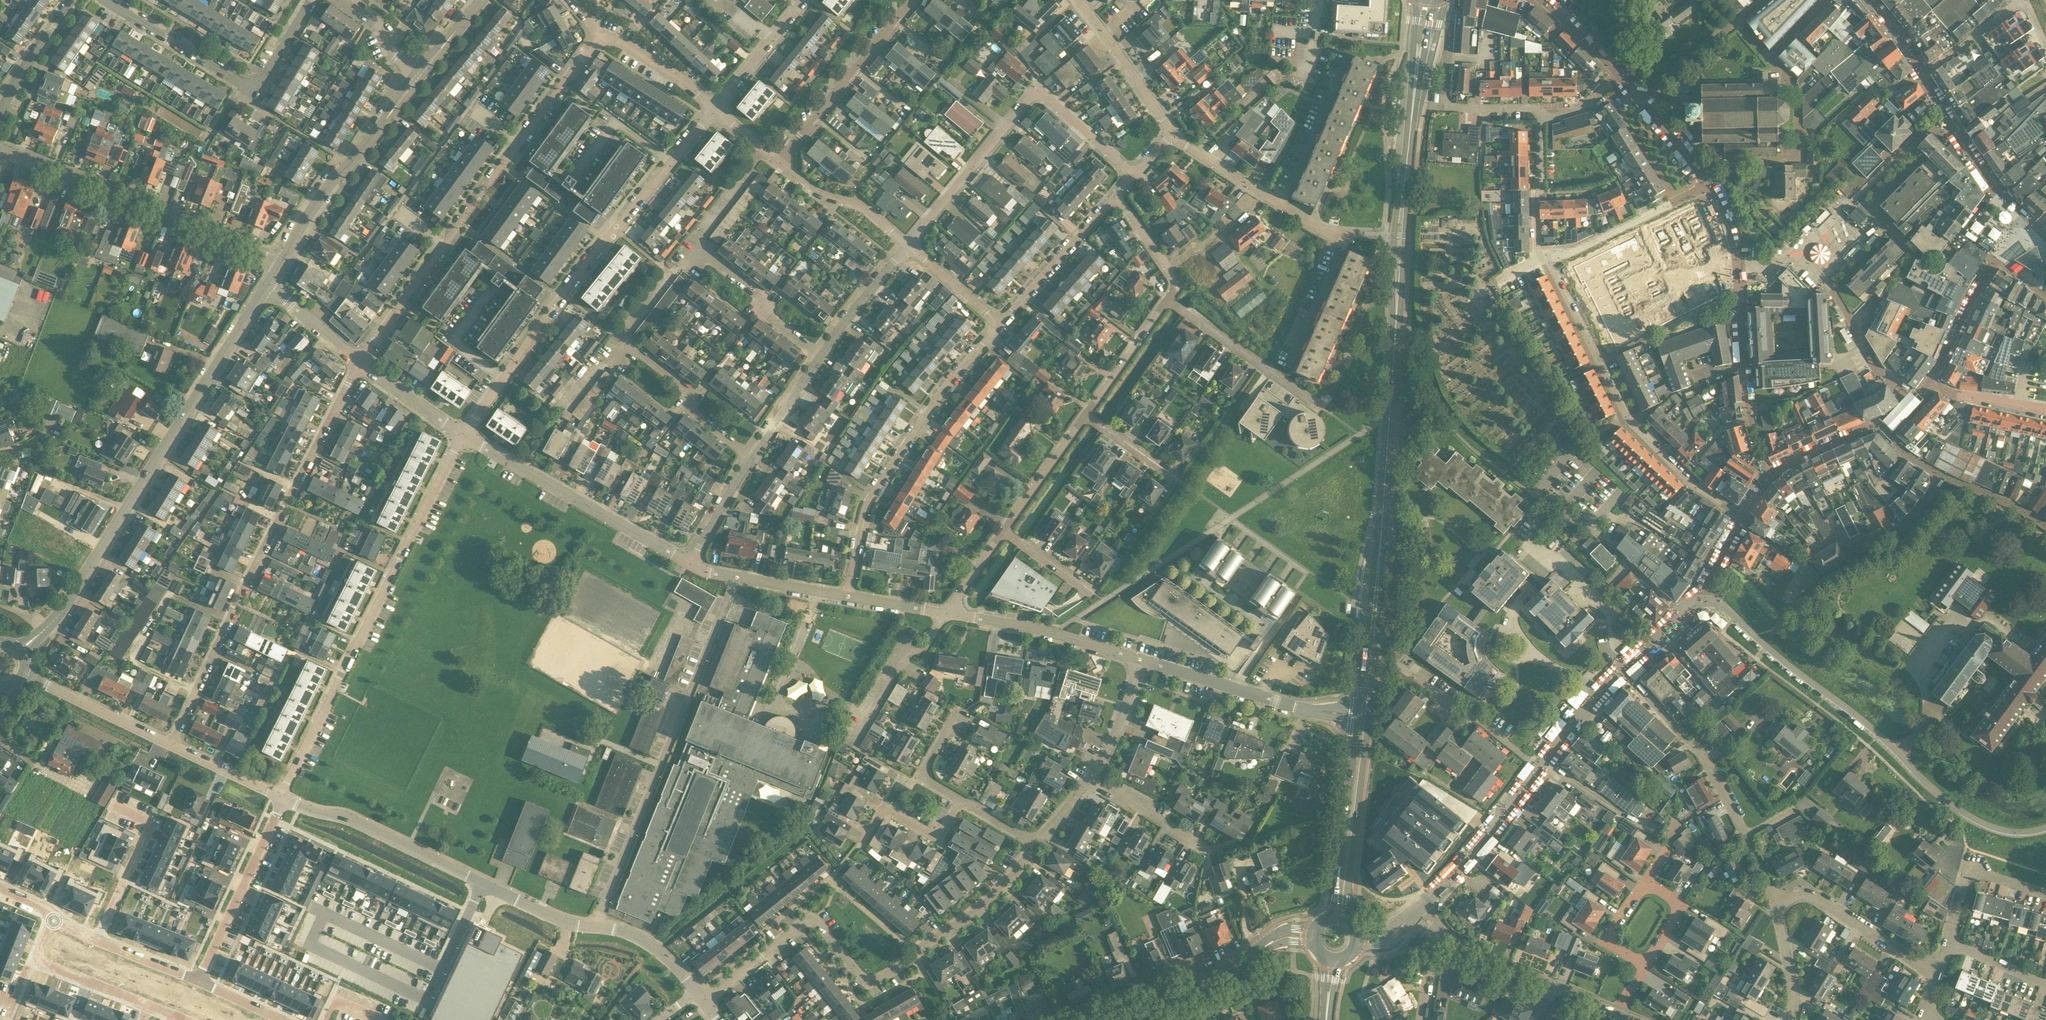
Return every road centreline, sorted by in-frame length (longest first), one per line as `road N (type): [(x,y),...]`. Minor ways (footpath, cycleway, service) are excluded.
road 1 (unclassified): [(20,651),(70,598),(268,285)]
road 2 (residential): [(703,1001),(812,919),(862,978),(877,979),(984,906),(1033,839)]
road 3 (residential): [(360,363),(171,745)]
road 4 (tertiary): [(1704,602),(1726,609),(1968,816),(2014,833),(2045,828)]
road 5 (residential): [(460,437),(715,108)]
road 6 (residential): [(598,36),(360,363)]
road 7 (residential): [(278,797),(460,437)]
road 8 (unclassified): [(596,926),(735,578)]
road 9 (residential): [(596,926),(563,922),(346,819),(284,800)]
road 10 (residential): [(1742,516),(1695,486),(1626,415),(1545,261)]
road 11 (residential): [(909,247),(1038,95),(1135,176)]
road 12 (residential): [(849,597),(869,499),(1000,324)]
road 13 (residential): [(279,266),(0,148)]
road 14 (residential): [(314,0),(263,86),(253,89),(102,0)]
road 15 (residential): [(1777,896),(1712,769),(1621,668)]
road 16 (unclassified): [(279,266),(332,183),(418,76)]
road 17 (residential): [(1737,263),(1748,413),(1767,476)]
road 18 (residential): [(1357,233),(1296,215),(1175,133)]
road 19 (secondary): [(1346,920),(1368,716)]
road 20 (residential): [(691,566),(515,467)]
road 21 (residential): [(199,980),(284,800)]
road 22 (secondary): [(1356,721),(1328,918)]
road 23 (residential): [(1140,661),(947,613)]
road 24 (residential): [(1618,1011),(1482,959),(1437,931)]
road 25 (secondary): [(1396,320),(1382,518)]
road 26 (secondary): [(1368,716),(1382,518)]
road 27 (secondary): [(1382,518),(1358,710)]
road 28 (residential): [(1318,711),(1140,661)]
road 29 (residential): [(1942,964),(1810,891),(1777,896)]
road 30 (residential): [(1451,26),(1445,109),(1534,110),(1540,117)]
road 31 (tertiary): [(1423,905),(1539,767)]
road 32 (residential): [(1545,261),(1707,182)]
road 33 (residential): [(2027,219),(1976,163),(1924,77)]
road 34 (residential): [(1315,401),(1171,301)]
road 35 (residential): [(748,455),(693,415),(691,387),(630,337)]
road 36 (residential): [(515,467),(564,400),(630,337)]
road 37 (residential): [(98,940),(153,823),(113,804)]
road 38 (residential): [(1000,324),(1118,197)]
road 39 (residential): [(171,745),(22,673)]
road 40 (residential): [(818,353),(765,313),(763,298),(696,249)]
road 41 (residential): [(855,745),(909,651),(925,645),(947,613)]
road 42 (residential): [(1175,133),(1079,0)]
road 43 (residential): [(1638,99),(1765,0)]
road 44 (residential): [(909,247),(855,201),(829,199),(779,163)]
road 45 (tertiary): [(1125,1019),(1209,983),(1264,947)]
road 46 (secondary): [(1406,167),(1394,224),(1396,320)]
road 47 (secondary): [(1396,320),(1406,167)]
road 48 (residential): [(1947,942),(1968,872),(2045,893)]
road 49 (residential): [(962,799),(938,839),(883,808),(862,844)]
road 50 (residential): [(1539,767),(1417,678)]
road 51 (residential): [(1005,532),(1091,413)]
road 52 (residential): [(1545,261),(1538,250),(1540,117)]
road 53 (residential): [(1851,323),(1797,257),(1737,263)]
road 54 (residential): [(715,108),(804,0)]
road 55 (residential): [(818,353),(909,247)]
road 56 (residential): [(1994,259),(1931,383)]
road 57 (residential): [(1209,848),(1090,778)]
road 58 (residential): [(715,108),(635,52),(598,36)]
road 59 (residential): [(1091,413),(1171,301)]
road 60 (residential): [(0,112),(76,0)]
road 61 (tertiary): [(1539,767),(1621,668)]
road 62 (residential): [(1090,778),(1140,661)]
road 63 (residential): [(1787,1019),(1795,987),(1777,896)]
road 64 (residential): [(1171,301),(1179,289),(1118,197)]
road 65 (residential): [(691,566),(748,455)]
road 66 (residential): [(460,437),(360,363)]
road 67 (residential): [(1880,424),(1767,476)]
road 68 (residential): [(748,455),(818,353)]
road 69 (residential): [(696,992),(648,943),(596,926)]
road 70 (residential): [(360,363),(268,285)]

